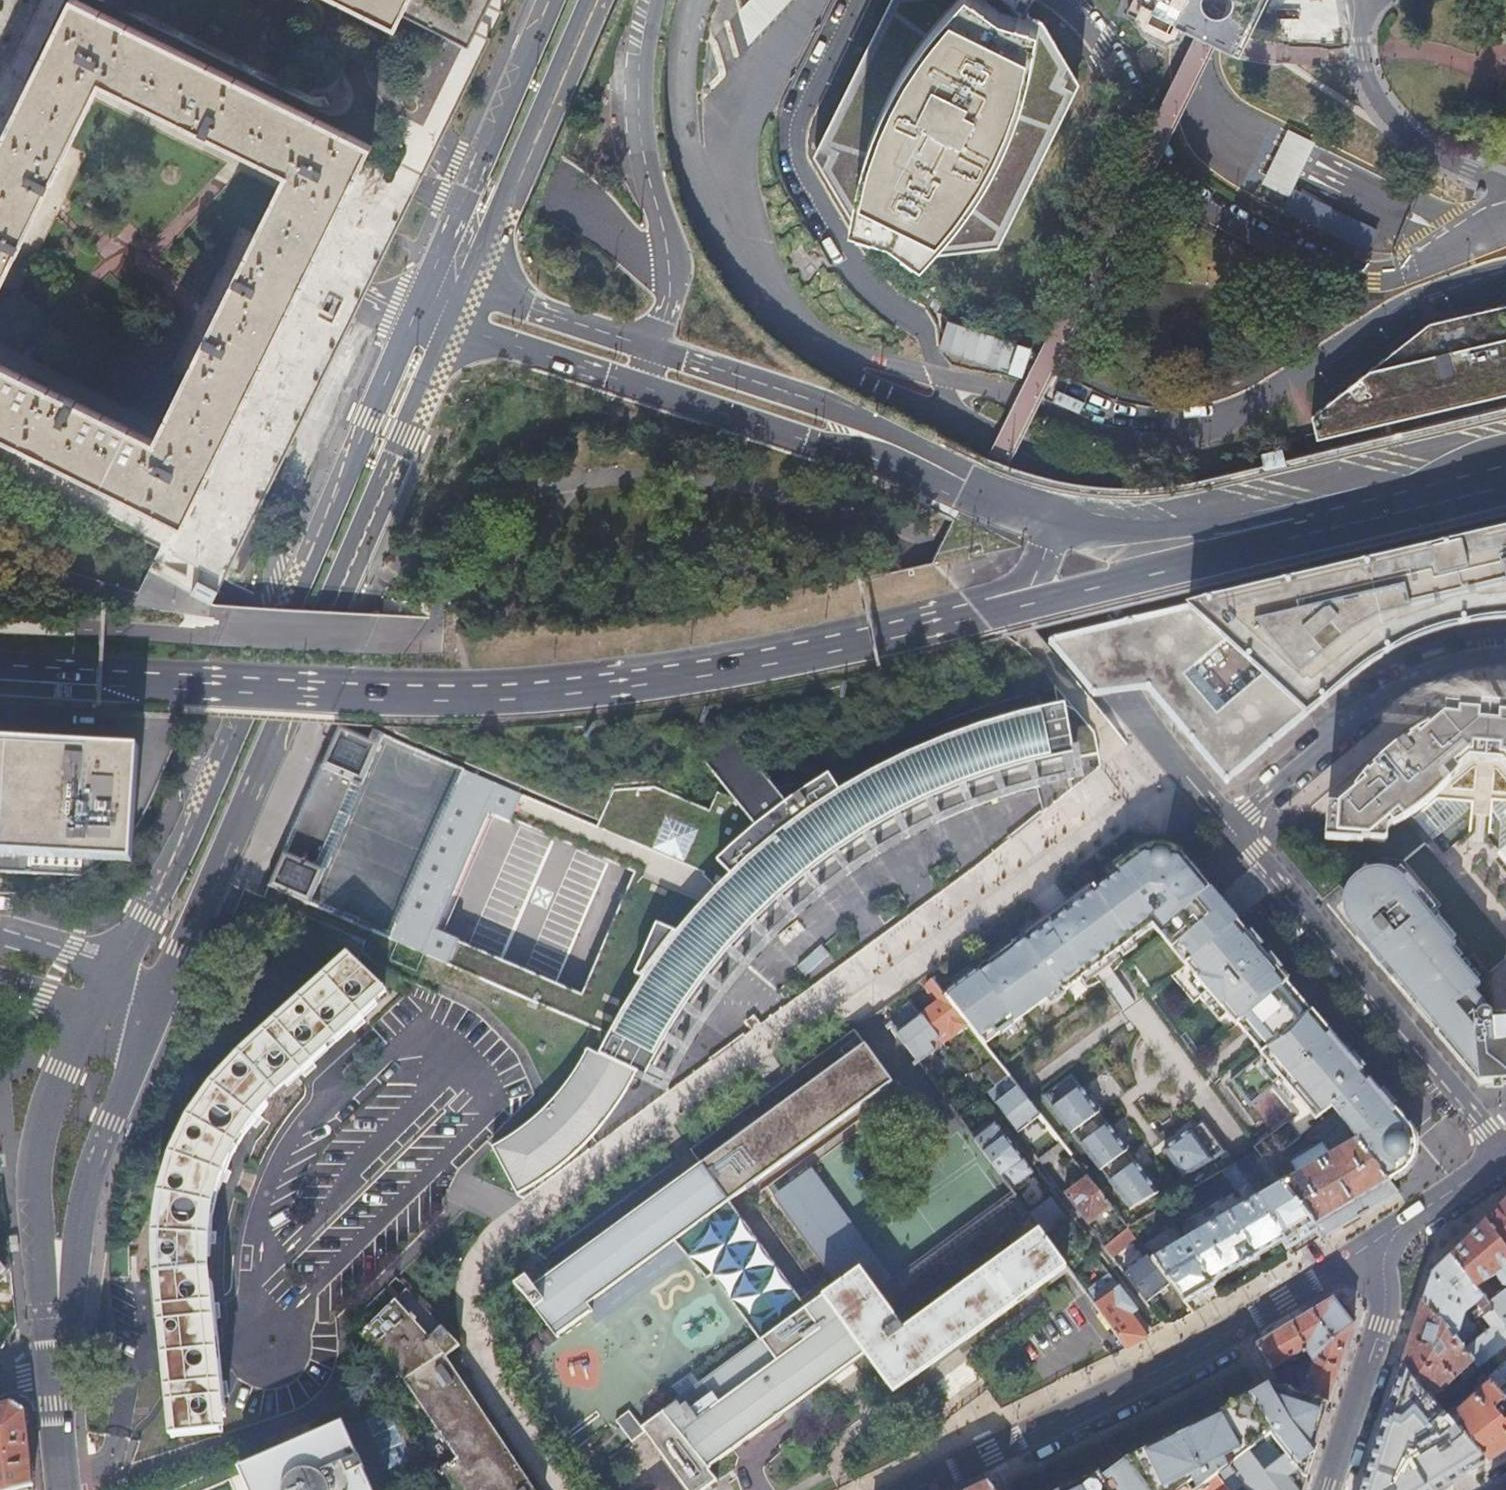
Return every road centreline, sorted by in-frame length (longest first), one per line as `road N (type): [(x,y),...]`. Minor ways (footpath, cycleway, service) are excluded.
road 1 (primary): [(0,674),(405,696),(577,689),(826,648),(1374,513)]
road 2 (tertiary): [(149,1010),(284,721),(452,329)]
road 3 (tertiary): [(411,313),(196,817),(112,970)]
road 4 (residential): [(959,425),(1066,470),(1324,548),(1416,557),(1505,545)]
road 5 (tertiary): [(906,1489),(1253,1318),(1371,1245)]
road 6 (residential): [(1505,1159),(1232,831)]
road 7 (primary): [(961,485),(1125,536),(1374,513)]
road 8 (tertiary): [(50,1366),(85,1172),(149,1010)]
road 9 (tertiary): [(84,1016),(34,1157),(50,1366)]
road 10 (tertiary): [(550,0),(411,313)]
road 11 (primary): [(961,485),(863,420),(654,348)]
road 12 (primary): [(640,388),(961,485)]
road 13 (residential): [(1232,831),(1400,684),(1505,654)]
road 14 (tertiary): [(468,290),(592,0)]
road 15 (residential): [(652,0),(637,106),(645,168),(672,238),(674,290)]
road 16 (residential): [(1329,1489),(1386,1315),(1385,1267),(1371,1245)]
road 17 (primary): [(452,329),(640,388)]
road 18 (primary): [(654,348),(468,290)]
road 19 (residential): [(1232,831),(1116,691)]
road 20 (unclassified): [(545,188),(389,108)]
road 21 (residential): [(545,188),(615,235),(674,290)]
road 22 (tertiary): [(1371,1245),(1505,1161)]
road 23 (tertiary): [(61,1489),(50,1366)]

